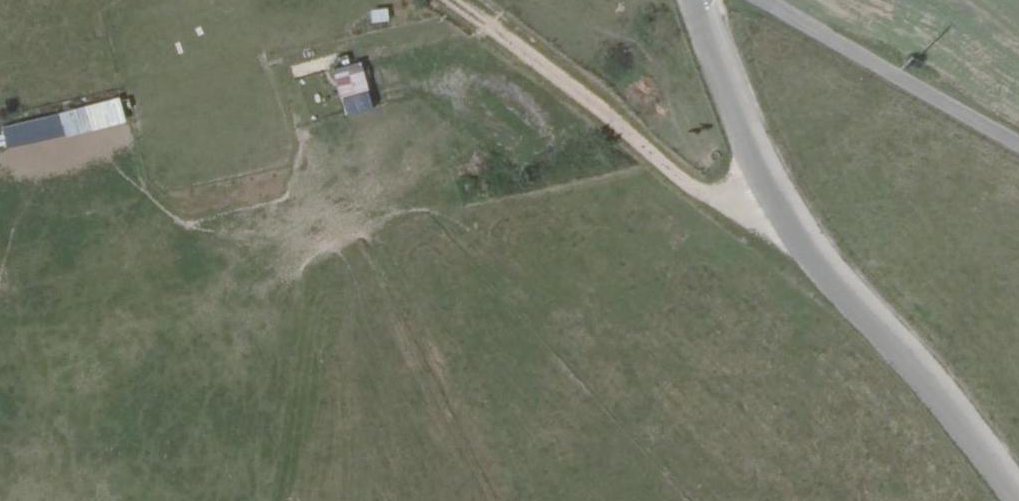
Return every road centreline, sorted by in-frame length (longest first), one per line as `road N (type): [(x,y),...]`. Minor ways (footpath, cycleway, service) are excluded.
road 1 (unclassified): [(694,0),(751,151),(821,271),(1014,500)]
road 2 (track): [(443,0),(713,201),(789,215),(802,208)]
road 3 (unclassified): [(758,0),(1018,138)]

